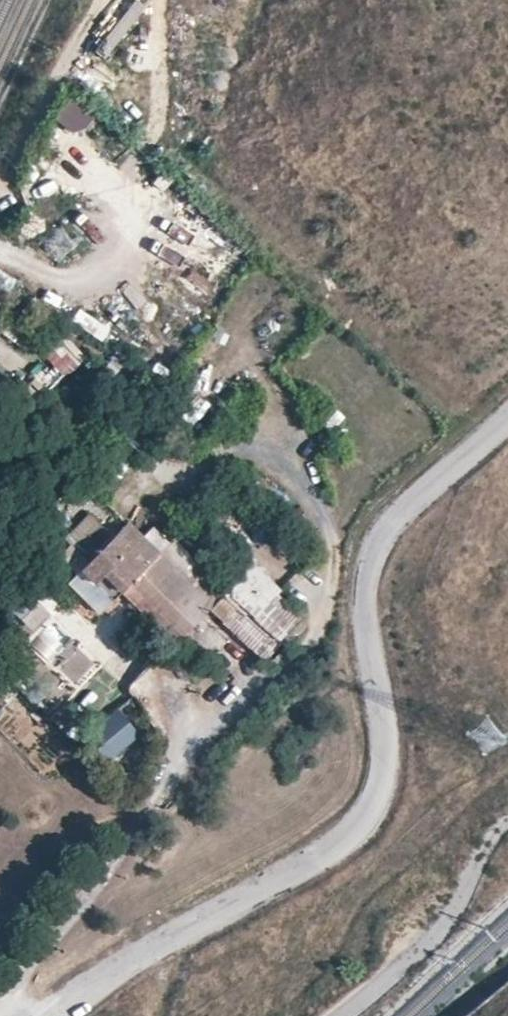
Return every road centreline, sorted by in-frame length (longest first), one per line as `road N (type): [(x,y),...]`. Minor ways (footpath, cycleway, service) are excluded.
road 1 (unclassified): [(52,1015),(368,834),(388,800),(364,600),(384,536),(507,426)]
road 2 (track): [(0,187),(101,0)]

